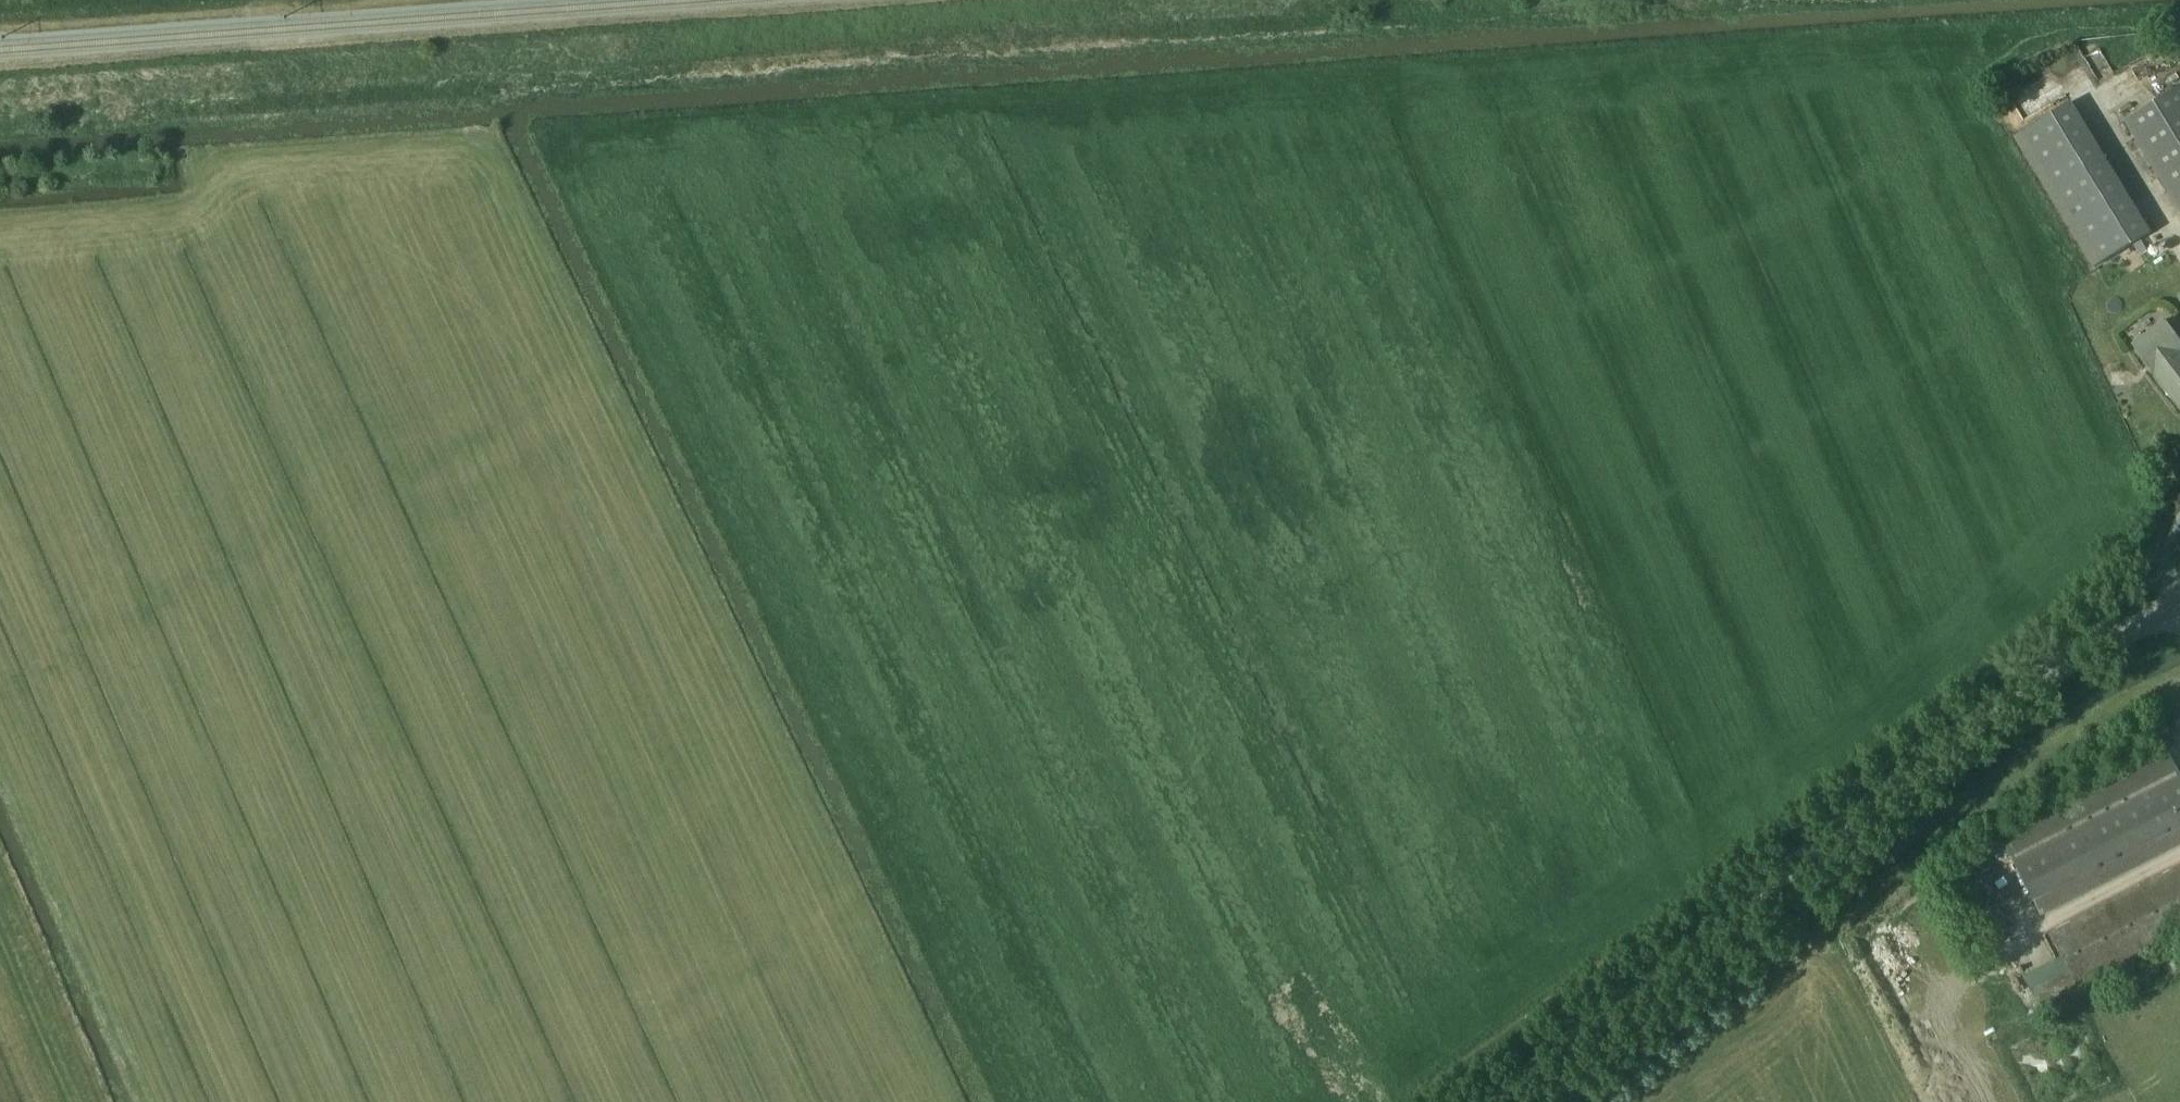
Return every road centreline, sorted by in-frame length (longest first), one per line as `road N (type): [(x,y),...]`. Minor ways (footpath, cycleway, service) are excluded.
road 1 (unclassified): [(1491,1101),(1885,787),(2030,684),(2179,618)]

